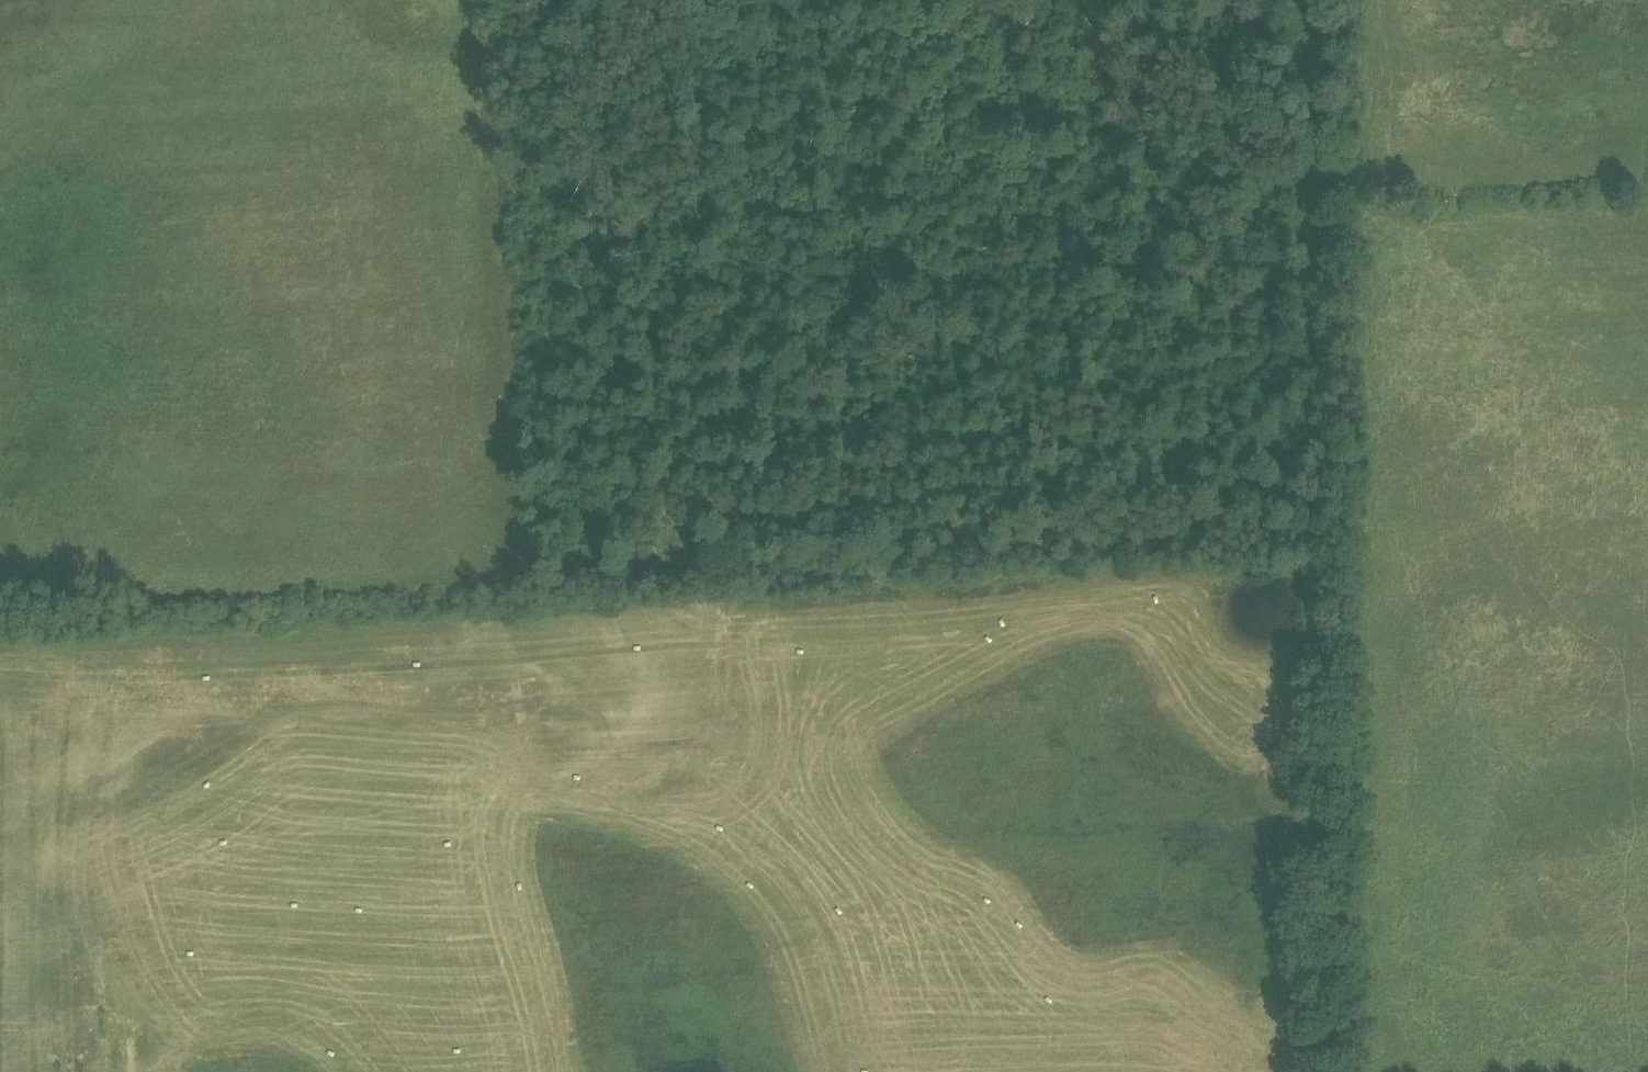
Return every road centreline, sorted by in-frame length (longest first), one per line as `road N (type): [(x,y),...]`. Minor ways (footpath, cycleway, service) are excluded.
road 1 (track): [(1330,1071),(1317,0)]

